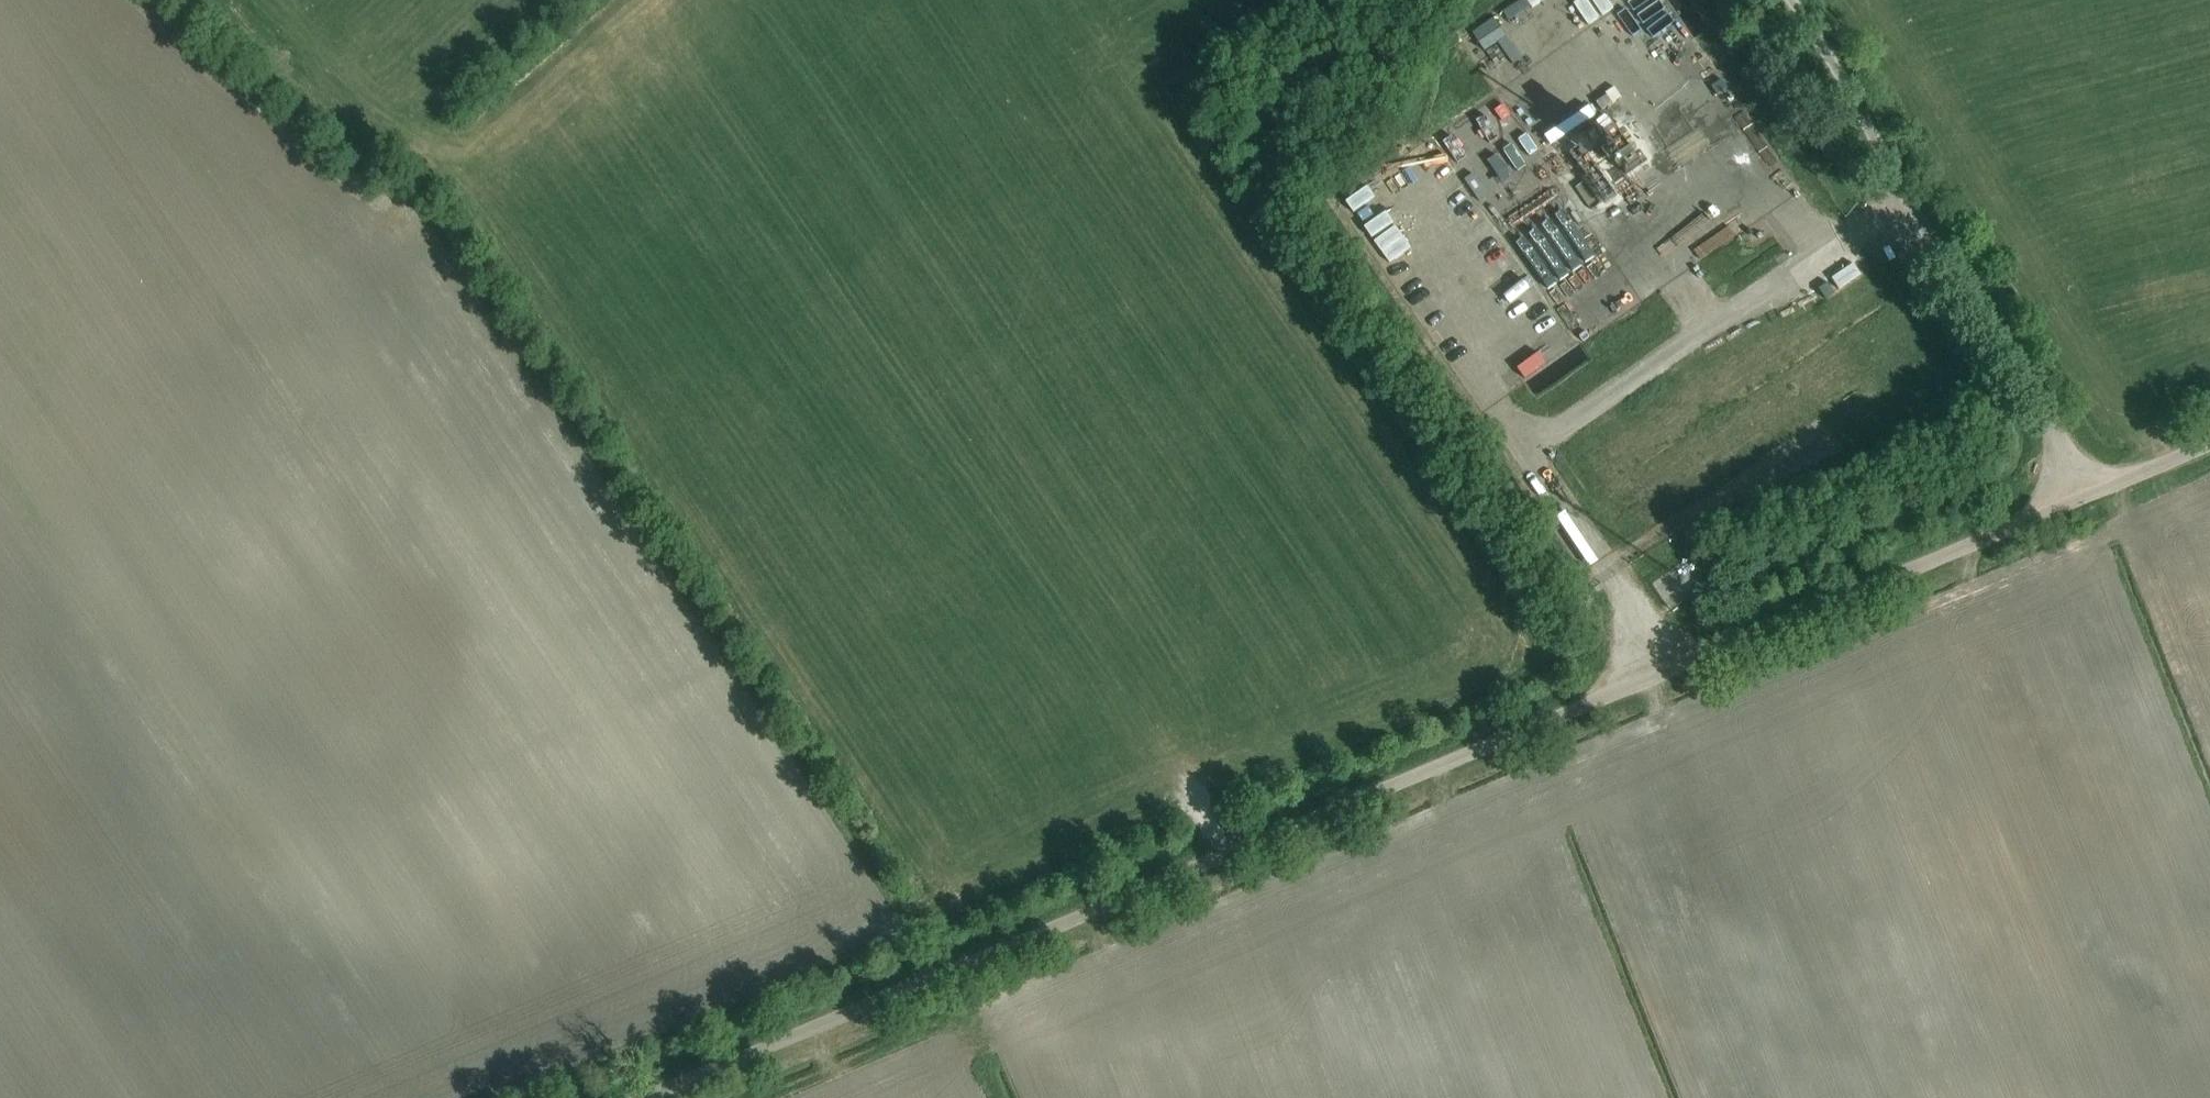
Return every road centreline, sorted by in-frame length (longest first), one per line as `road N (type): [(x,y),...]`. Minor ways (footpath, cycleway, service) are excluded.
road 1 (unclassified): [(643,1097),(2084,494)]
road 2 (unclassified): [(2084,494),(2059,431),(1976,310),(1794,0)]
road 3 (unclassified): [(2084,494),(2209,442)]

